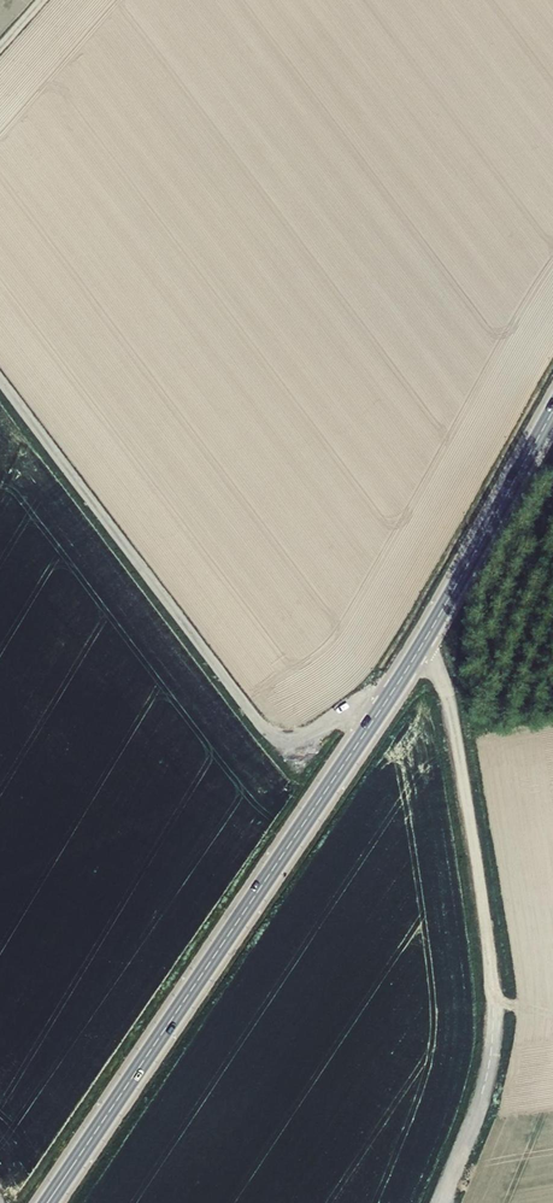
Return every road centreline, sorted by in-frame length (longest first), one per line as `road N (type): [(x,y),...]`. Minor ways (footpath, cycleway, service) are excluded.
road 1 (secondary): [(552,410),(406,671),(46,1202)]
road 2 (track): [(388,698),(298,744),(274,737),(0,384)]

